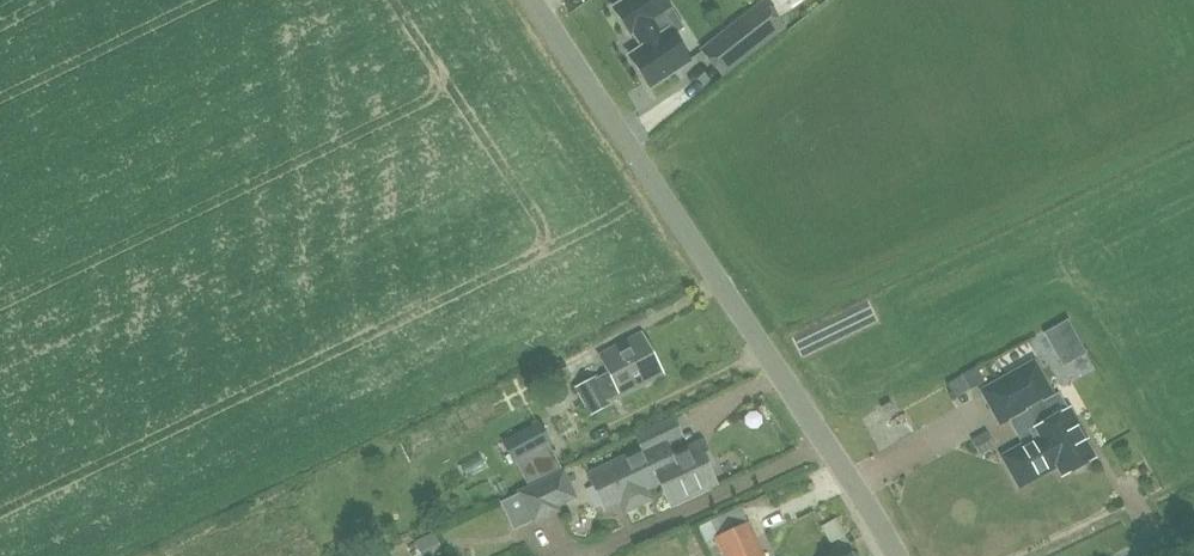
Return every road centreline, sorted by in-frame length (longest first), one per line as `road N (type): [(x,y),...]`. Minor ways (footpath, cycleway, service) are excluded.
road 1 (unclassified): [(895,555),(755,330),(532,0)]

